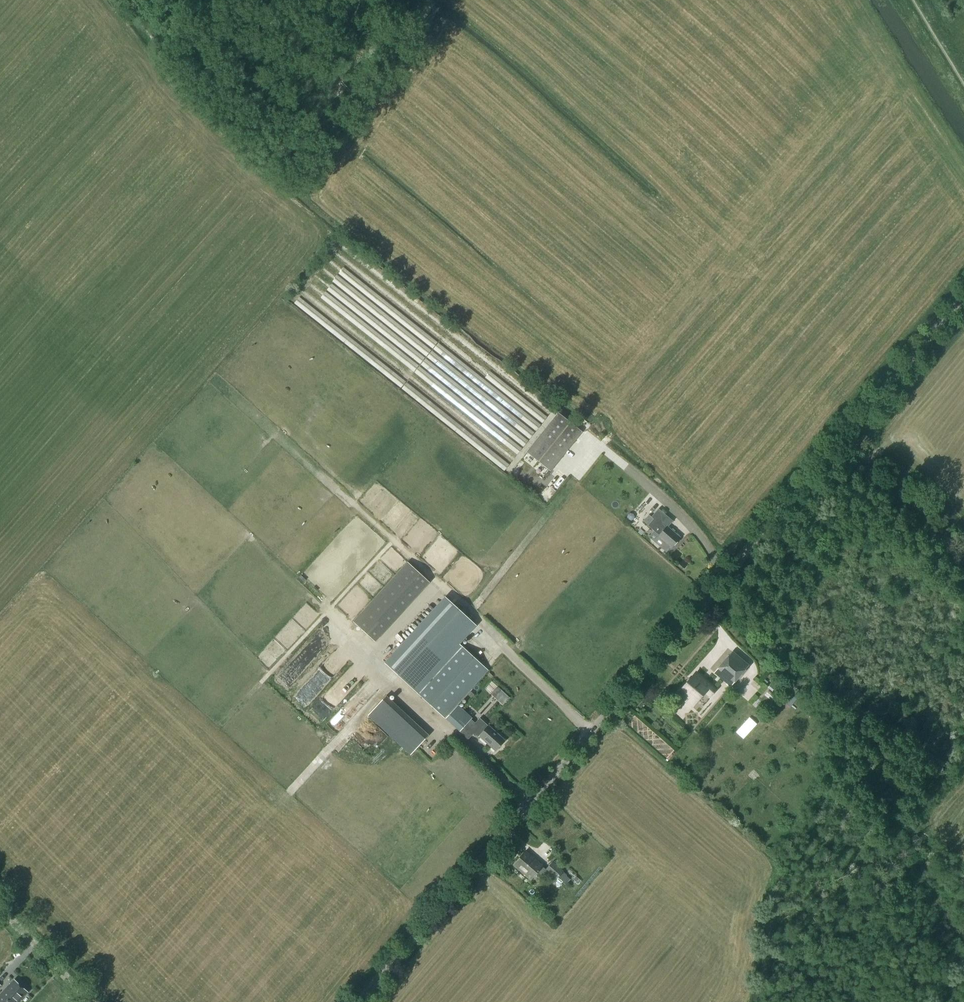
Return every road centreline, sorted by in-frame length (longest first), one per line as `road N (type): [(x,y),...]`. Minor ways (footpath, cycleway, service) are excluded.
road 1 (unclassified): [(360,1001),(963,294)]
road 2 (track): [(836,445),(963,556)]
road 3 (unclassified): [(87,1001),(0,911)]

